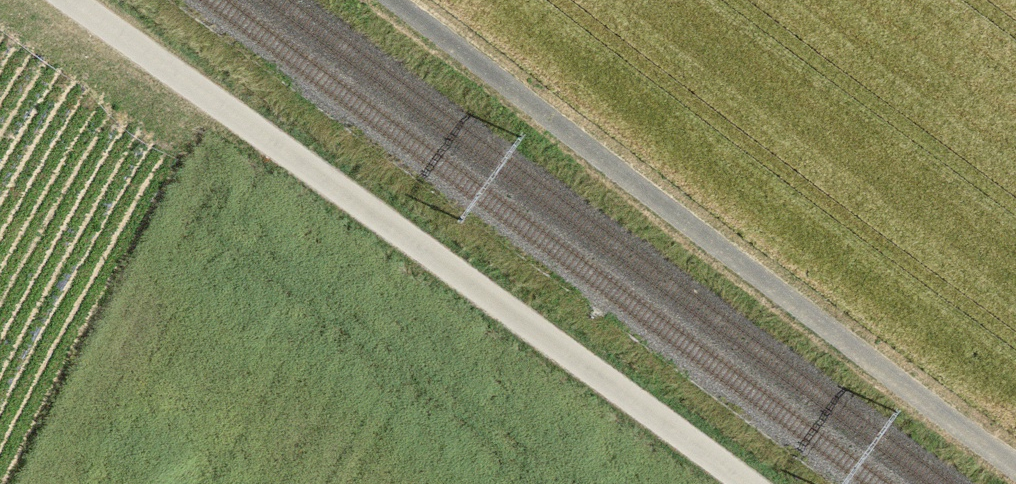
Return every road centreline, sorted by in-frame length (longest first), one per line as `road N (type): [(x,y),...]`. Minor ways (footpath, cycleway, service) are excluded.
road 1 (track): [(754,483),(70,0)]
road 2 (track): [(388,0),(1015,469)]

